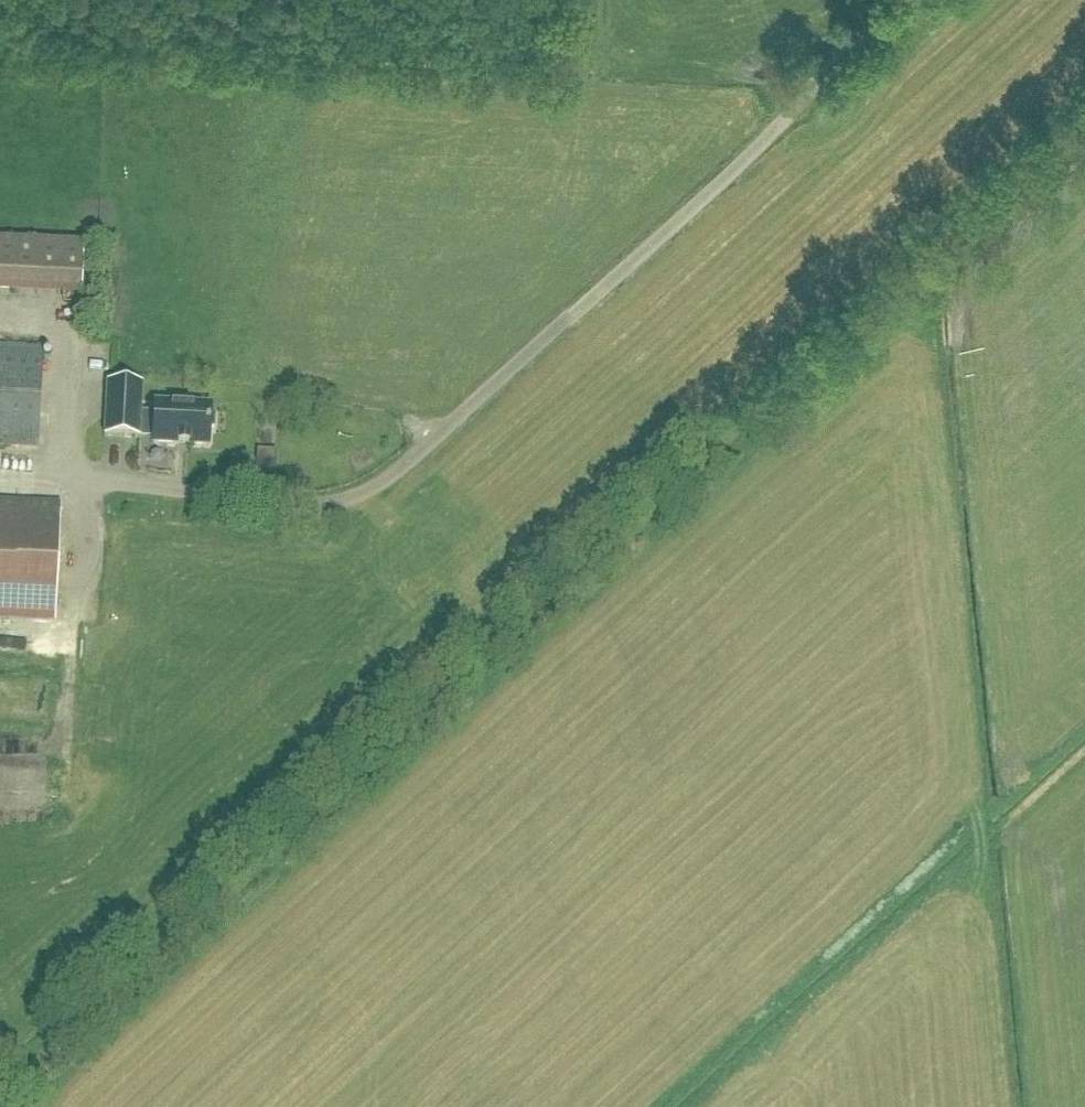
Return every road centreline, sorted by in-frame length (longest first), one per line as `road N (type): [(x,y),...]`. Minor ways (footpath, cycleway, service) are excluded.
road 1 (track): [(1084,122),(0,1098)]
road 2 (track): [(164,490),(331,503),(386,482),(904,0)]

